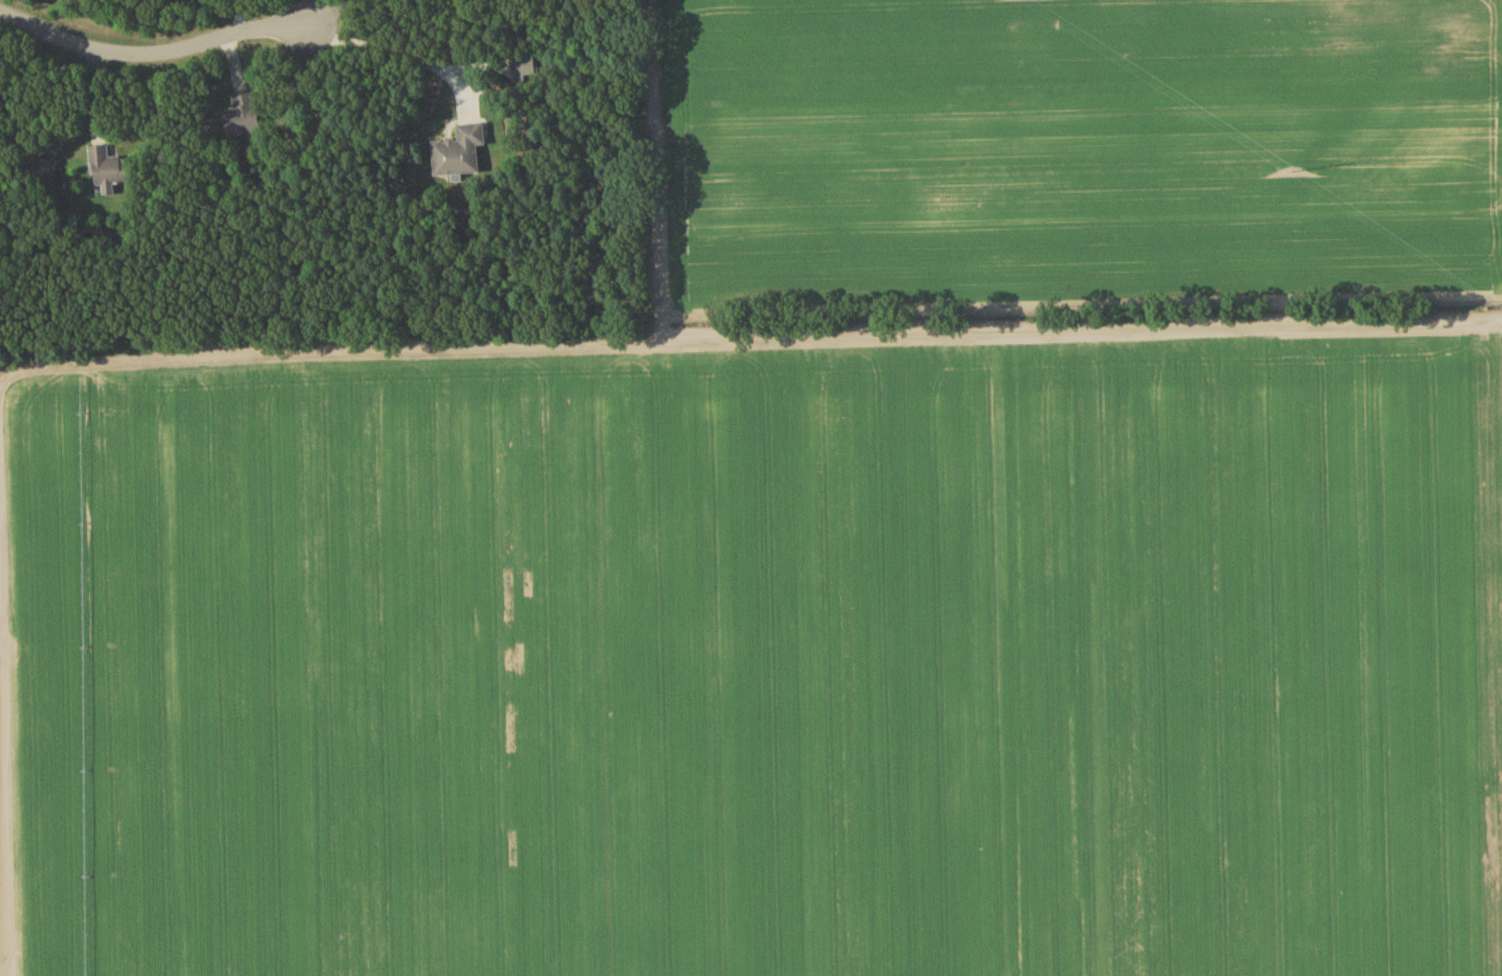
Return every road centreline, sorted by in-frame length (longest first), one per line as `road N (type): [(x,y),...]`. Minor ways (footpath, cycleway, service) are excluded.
road 1 (residential): [(0,19),(128,59),(313,32)]

